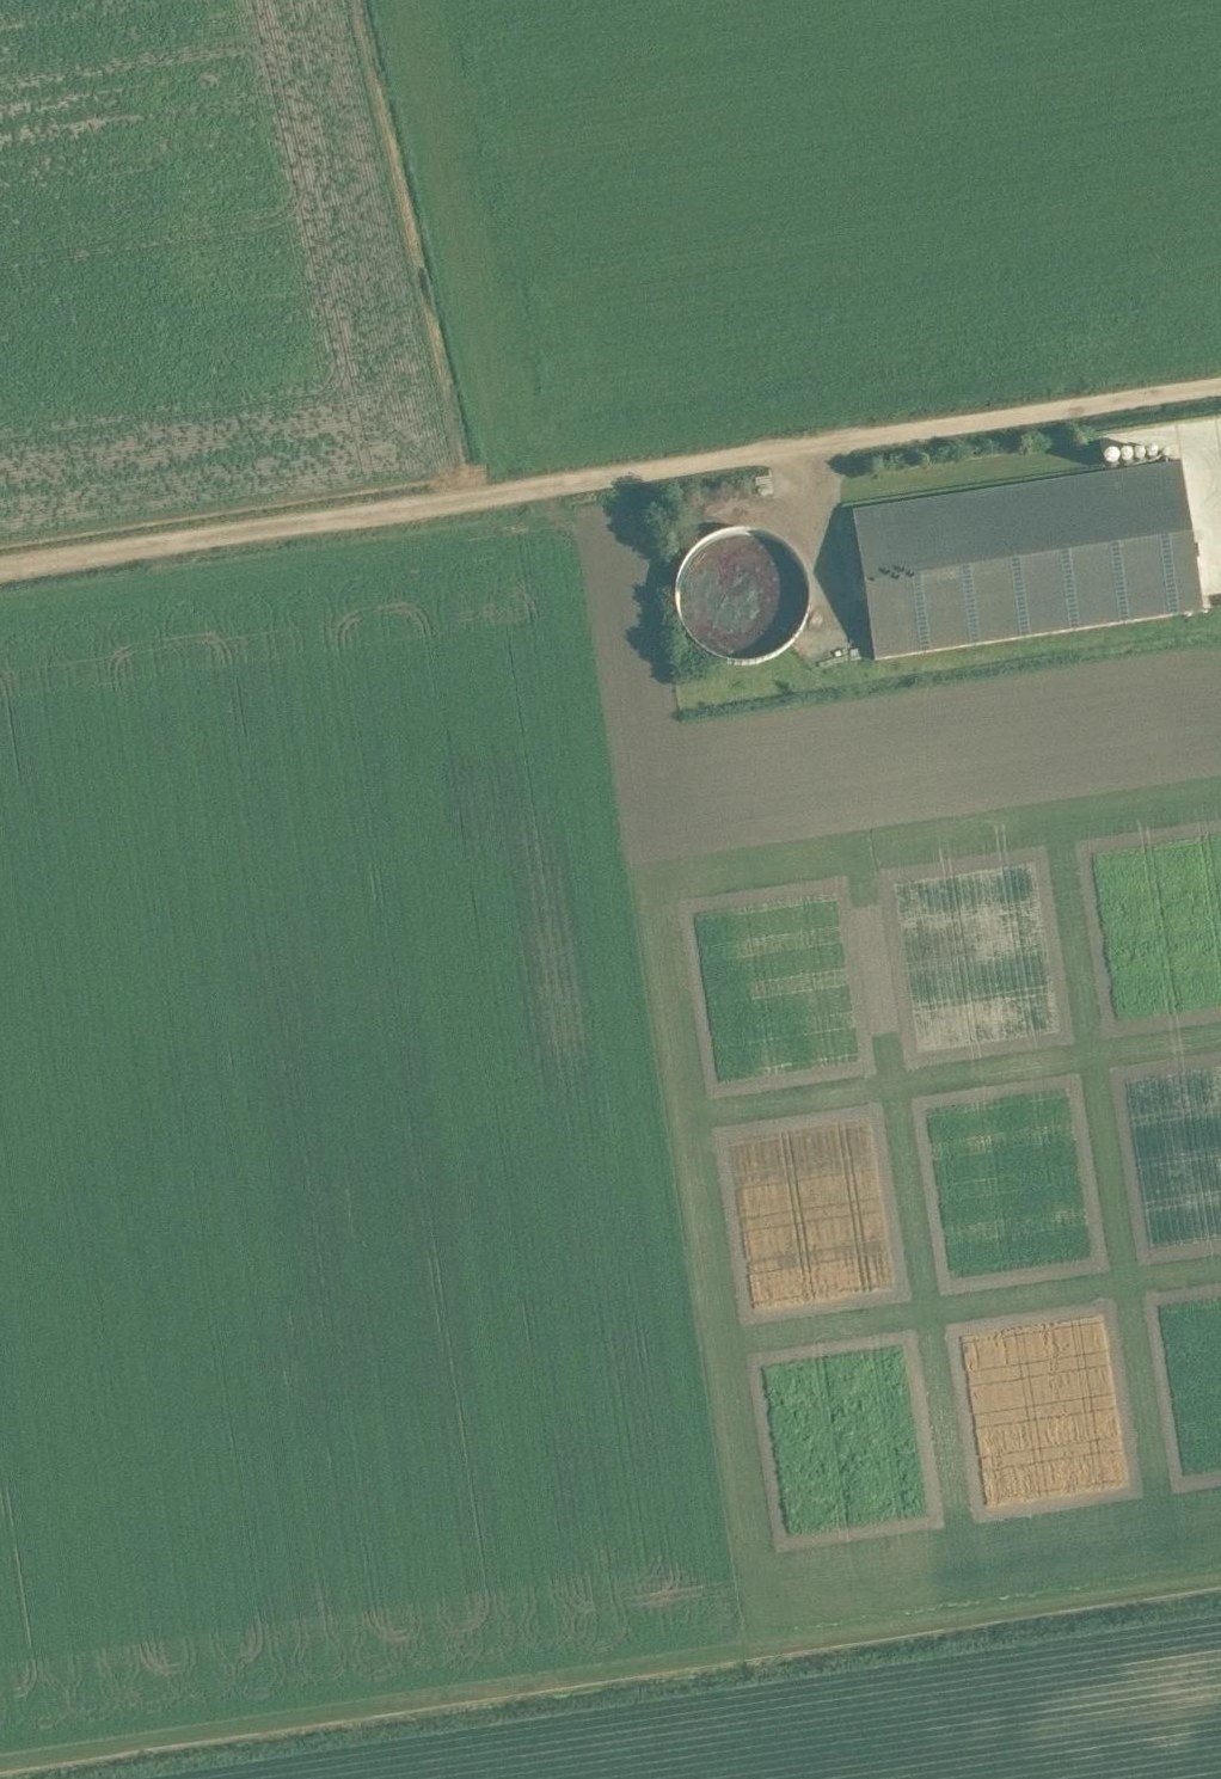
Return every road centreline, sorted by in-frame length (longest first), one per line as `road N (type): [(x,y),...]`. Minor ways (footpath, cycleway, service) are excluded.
road 1 (track): [(1220,387),(0,571)]

